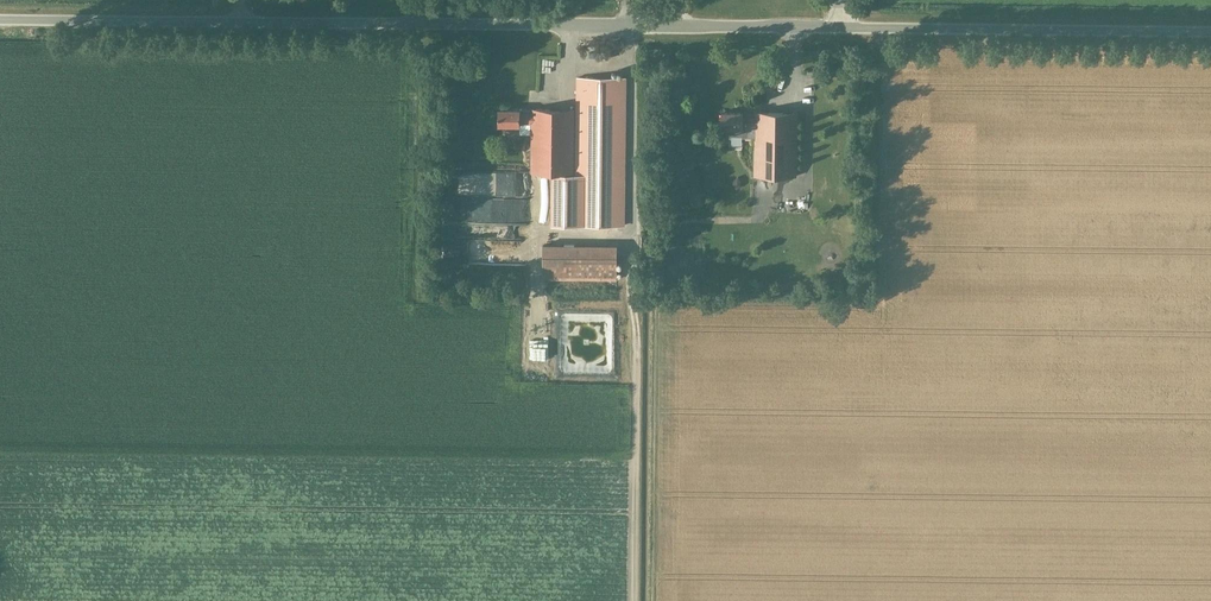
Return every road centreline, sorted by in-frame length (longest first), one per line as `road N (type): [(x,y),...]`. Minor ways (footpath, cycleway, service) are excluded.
road 1 (unclassified): [(1210,31),(0,19)]

